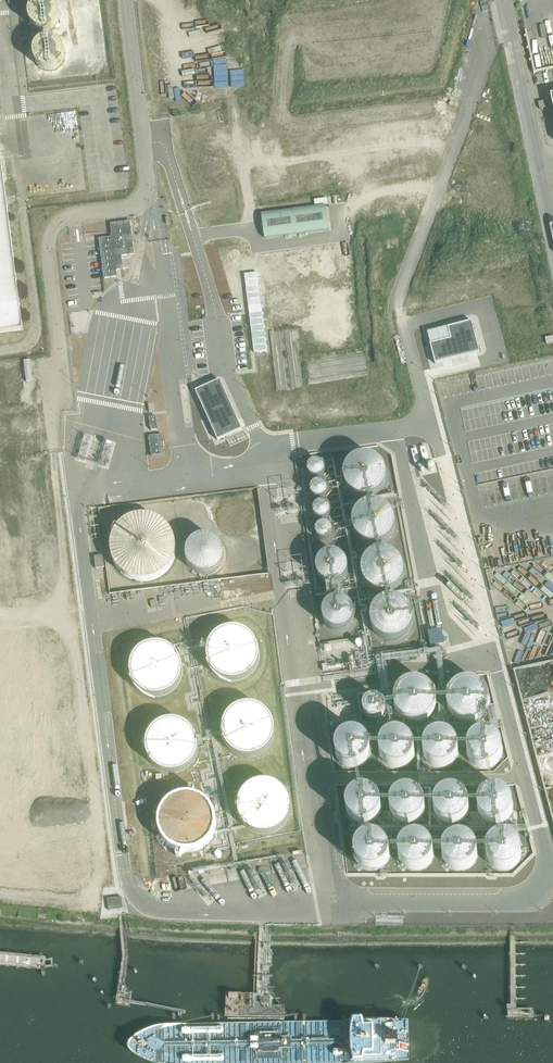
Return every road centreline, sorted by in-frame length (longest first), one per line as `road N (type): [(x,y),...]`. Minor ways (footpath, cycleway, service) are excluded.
road 1 (unclassified): [(540,175),(503,0)]

